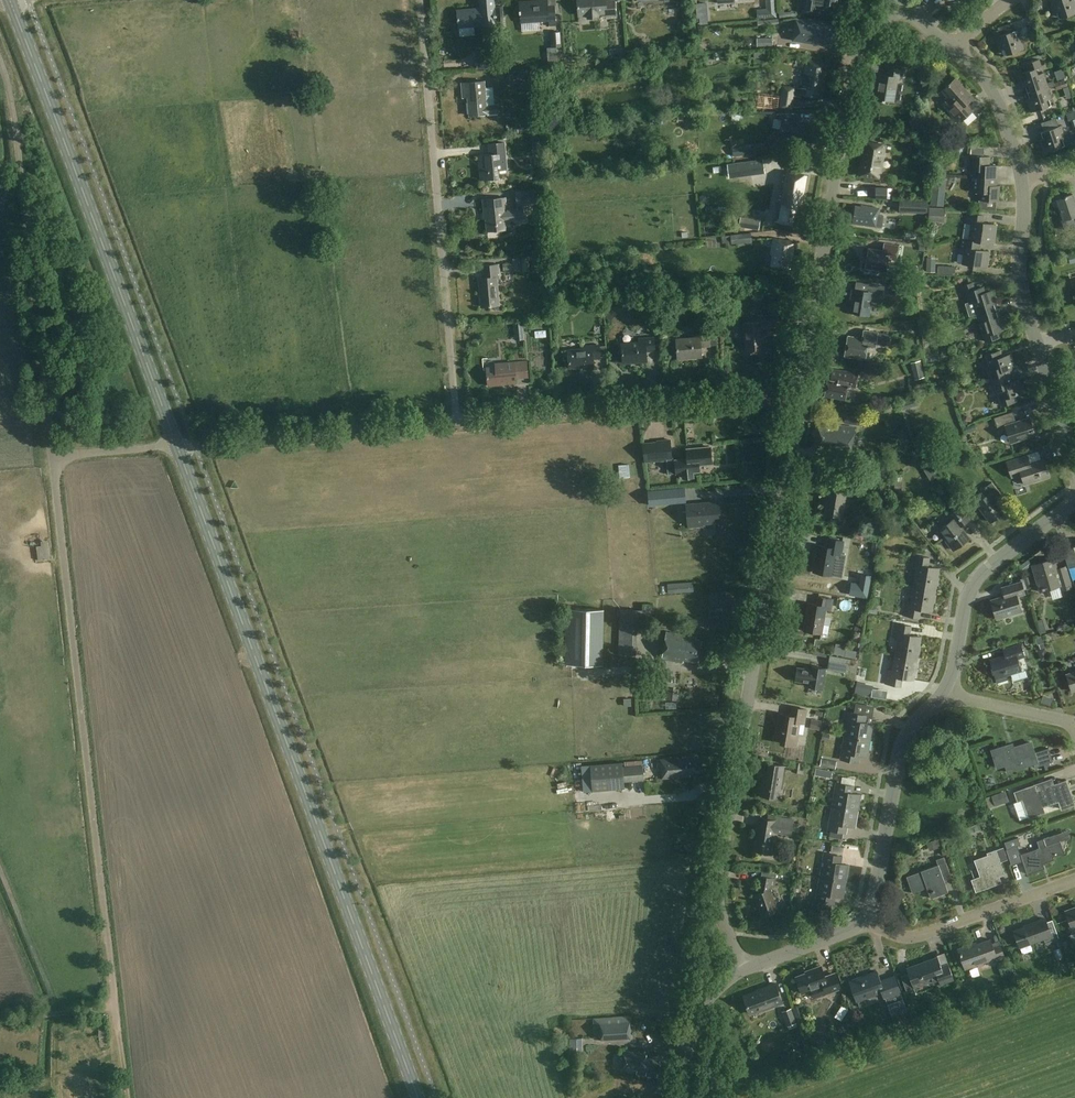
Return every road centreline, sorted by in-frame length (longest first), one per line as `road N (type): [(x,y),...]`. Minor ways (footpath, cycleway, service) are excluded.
road 1 (secondary): [(178,447),(275,731),(417,1097)]
road 2 (unclassified): [(742,965),(714,887),(799,399)]
road 3 (unclassified): [(116,1007),(51,456)]
road 4 (secondary): [(10,0),(178,447)]
road 5 (residential): [(457,423),(420,0)]
road 6 (unclassified): [(799,399),(851,86),(858,60),(900,4)]
road 7 (unclassified): [(0,61),(12,97),(51,456)]
road 8 (residential): [(457,423),(799,399)]
road 9 (residential): [(178,447),(457,423)]
road 10 (residential): [(862,921),(871,910),(902,741),(944,692)]
road 11 (residential): [(944,692),(971,586),(1074,501)]
road 12 (residential): [(862,921),(920,936),(1074,879)]
road 13 (residential): [(1026,182),(1018,279),(1037,347)]
road 14 (residential): [(956,48),(992,93),(1026,182)]
road 15 (unclassified): [(683,1097),(700,1007),(742,965)]
road 16 (residential): [(1074,727),(944,692)]
road 17 (residential): [(1037,347),(1074,475)]
road 18 (residential): [(742,965),(862,921)]
road 19 (unclassified): [(51,456),(178,447)]

